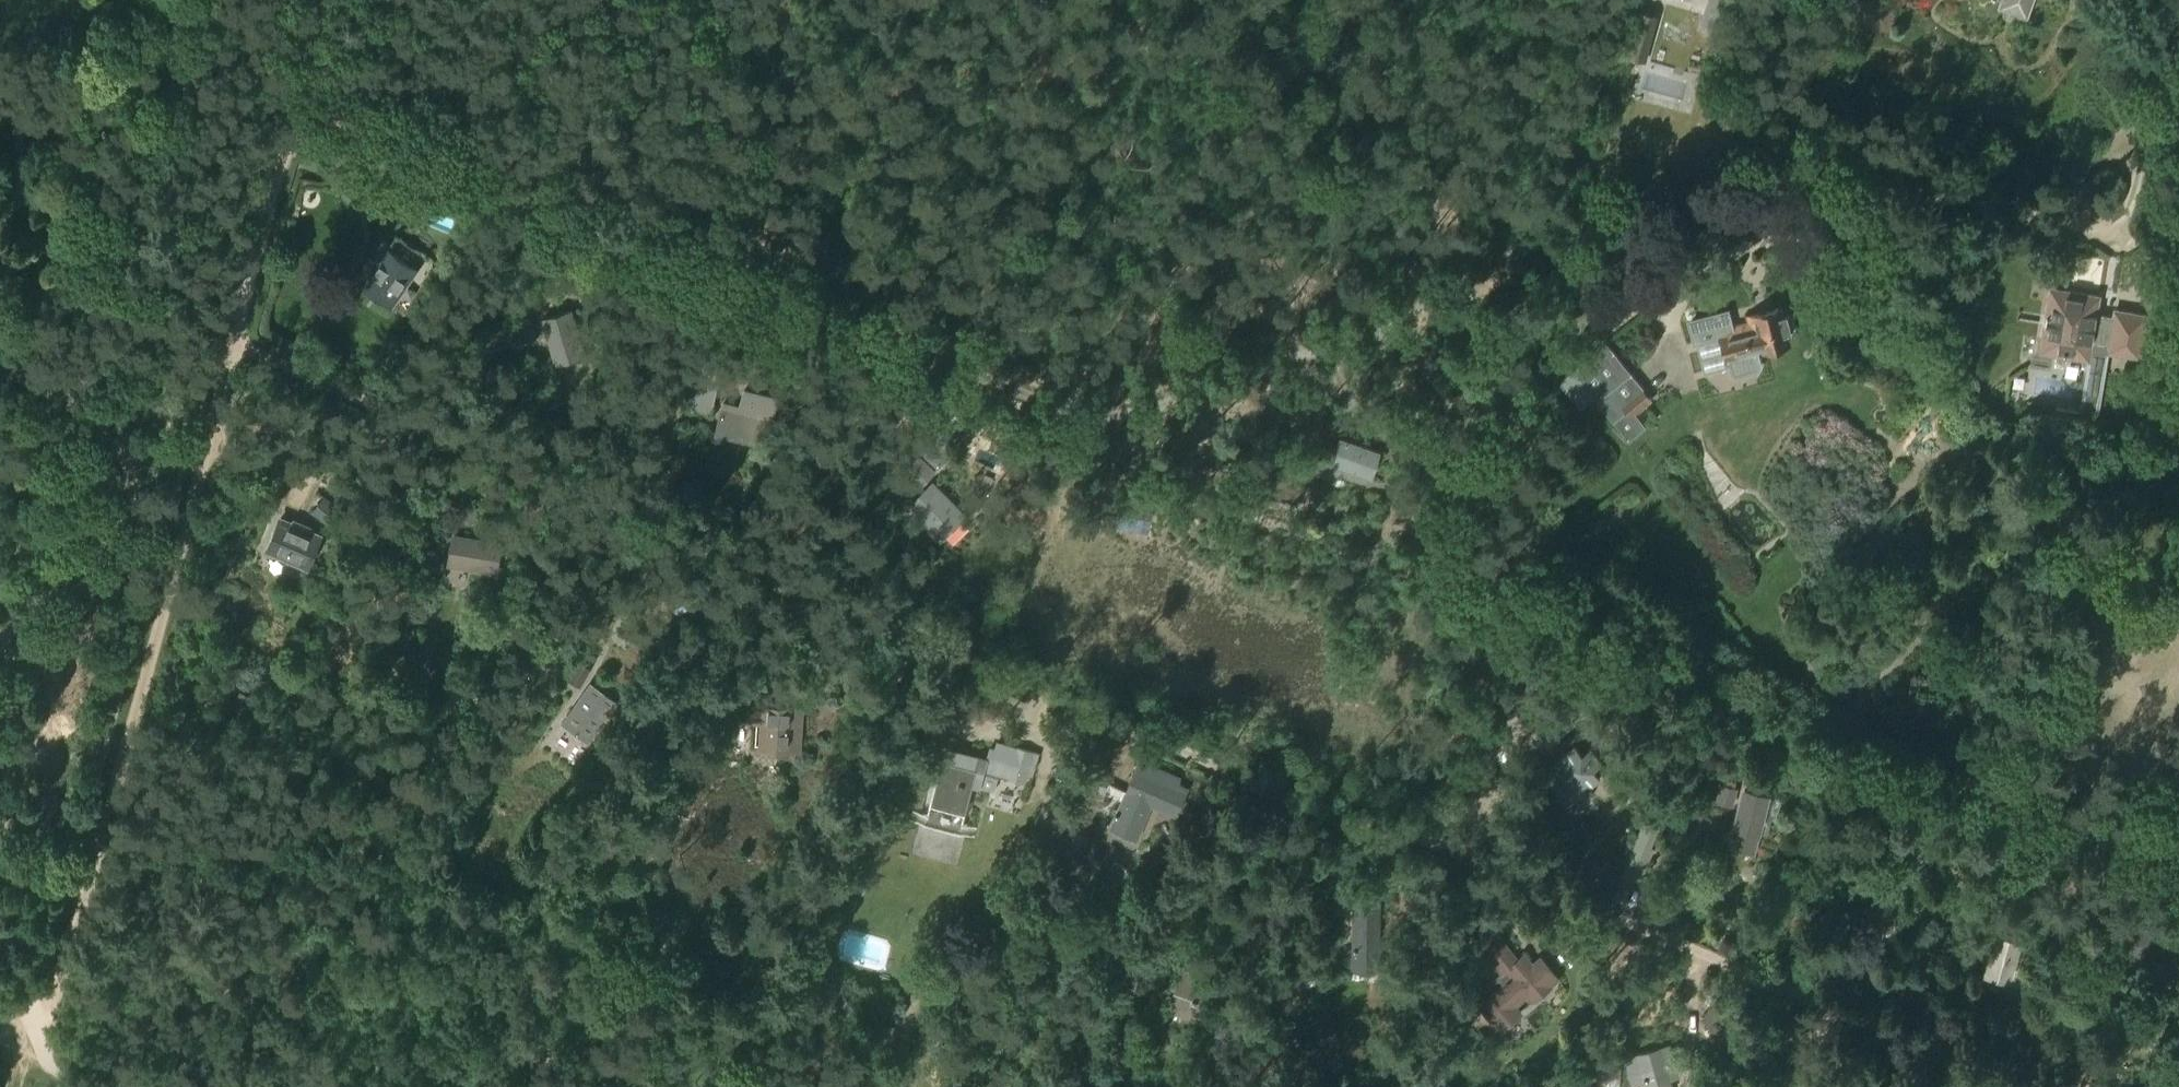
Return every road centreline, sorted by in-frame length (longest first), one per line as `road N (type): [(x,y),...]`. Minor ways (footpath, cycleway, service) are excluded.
road 1 (track): [(2018,1086),(1463,853),(1258,790),(1194,755),(1024,686),(912,624),(217,339)]
road 2 (track): [(324,0),(45,1034)]
road 3 (track): [(45,1034),(188,1086)]

